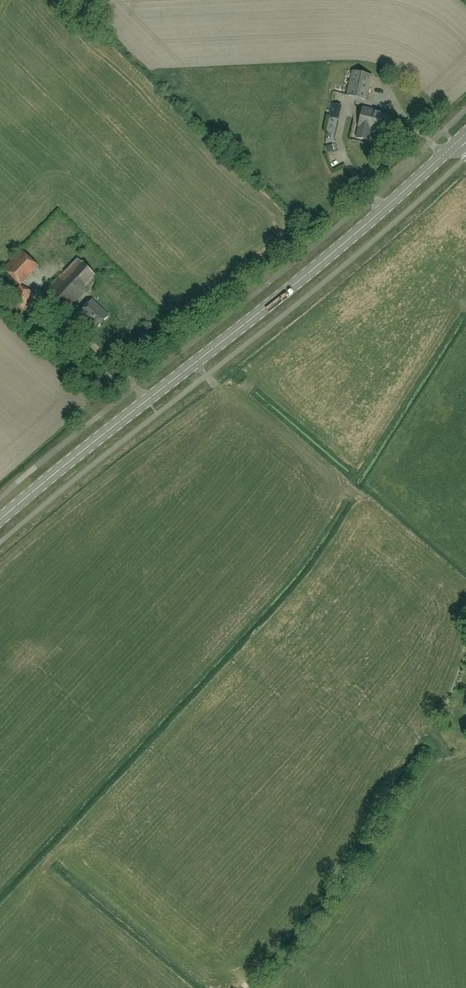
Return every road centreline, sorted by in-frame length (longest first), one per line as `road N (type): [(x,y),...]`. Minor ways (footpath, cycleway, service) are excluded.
road 1 (secondary): [(0,523),(455,146)]

